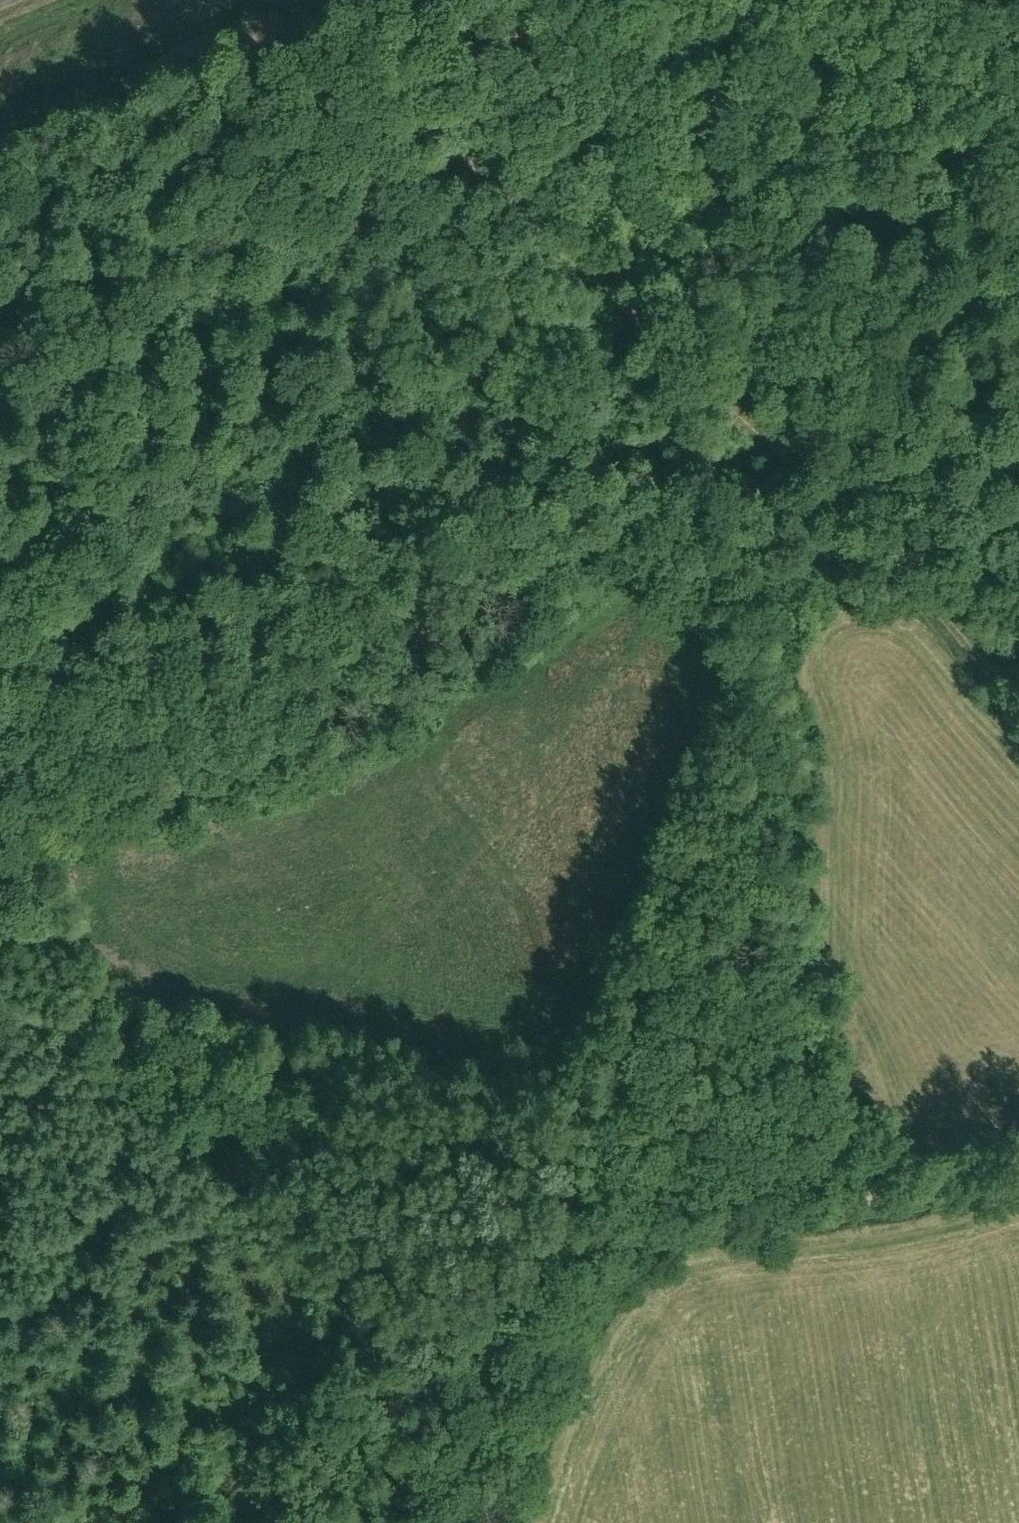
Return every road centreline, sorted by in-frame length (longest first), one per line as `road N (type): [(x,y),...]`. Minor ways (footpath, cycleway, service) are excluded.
road 1 (track): [(1018,1168),(893,1210),(706,1236),(652,1252)]
road 2 (track): [(1018,697),(950,613),(956,627)]

